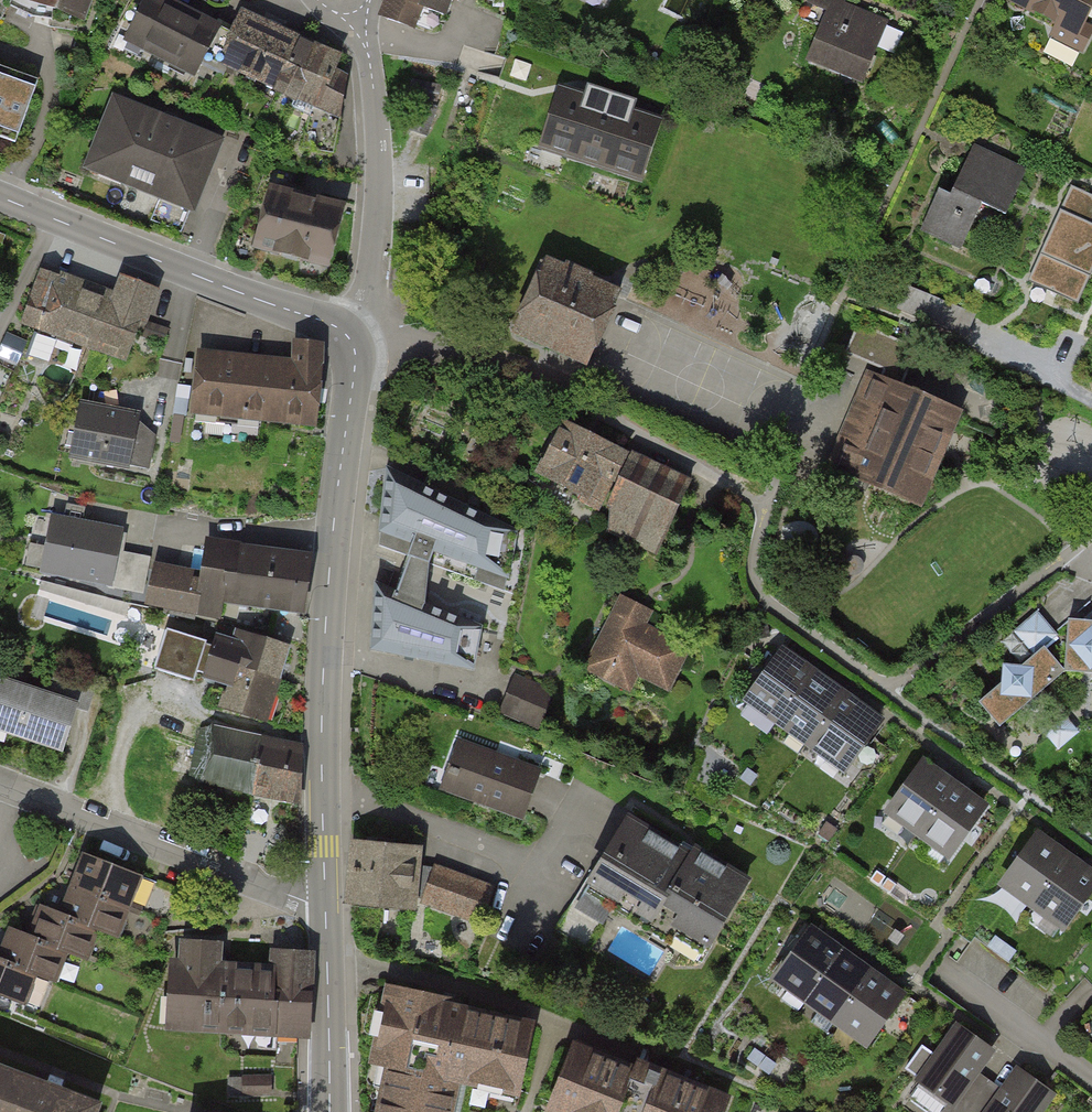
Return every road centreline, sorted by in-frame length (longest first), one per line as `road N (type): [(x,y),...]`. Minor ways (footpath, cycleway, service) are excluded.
road 1 (tertiary): [(350,339),(356,361),(326,623),(326,901)]
road 2 (tertiary): [(0,196),(331,323),(350,339)]
road 3 (residential): [(326,901),(308,902),(0,783)]
road 4 (residential): [(366,26),(380,173),(377,240),(350,339)]
road 5 (tertiary): [(326,901),(330,1111)]
road 6 (residential): [(1091,1078),(949,976)]

